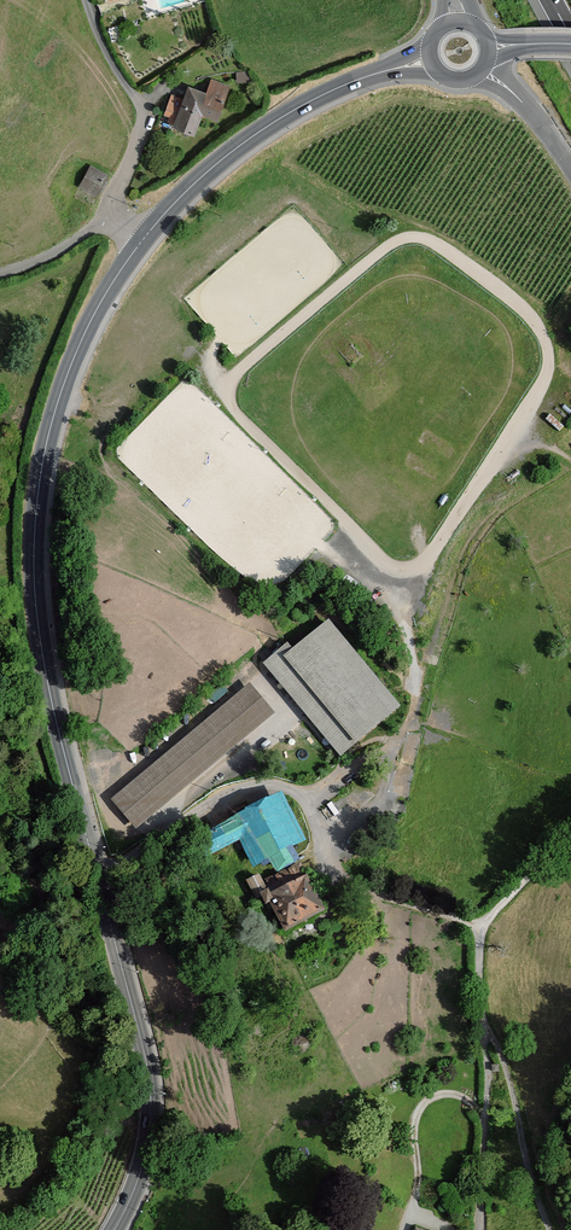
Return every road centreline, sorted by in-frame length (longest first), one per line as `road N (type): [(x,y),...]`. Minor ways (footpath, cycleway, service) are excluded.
road 1 (track): [(304,812),(319,792),(401,745),(417,691),(407,591),(547,367),(546,340),(525,313),(420,238),(393,243),(357,271),(244,365),(229,391),(243,419),(340,516),(391,581)]
road 2 (tertiary): [(115,1229),(146,1154),(152,1084),(47,676),(34,529),(59,395),(97,307),(140,243)]
road 3 (track): [(481,925),(332,877),(296,792),(268,783),(92,858)]
road 4 (tertiary): [(140,243),(205,172),(275,122),(351,81),(432,61)]
road 5 (track): [(485,1229),(481,925)]
road 6 (track): [(484,1019),(503,1059),(527,1170),(551,1229)]
road 7 (residential): [(140,243),(111,212),(0,274)]
road 8 (residential): [(481,69),(524,102),(570,174)]
road 9 (track): [(481,925),(570,835)]

